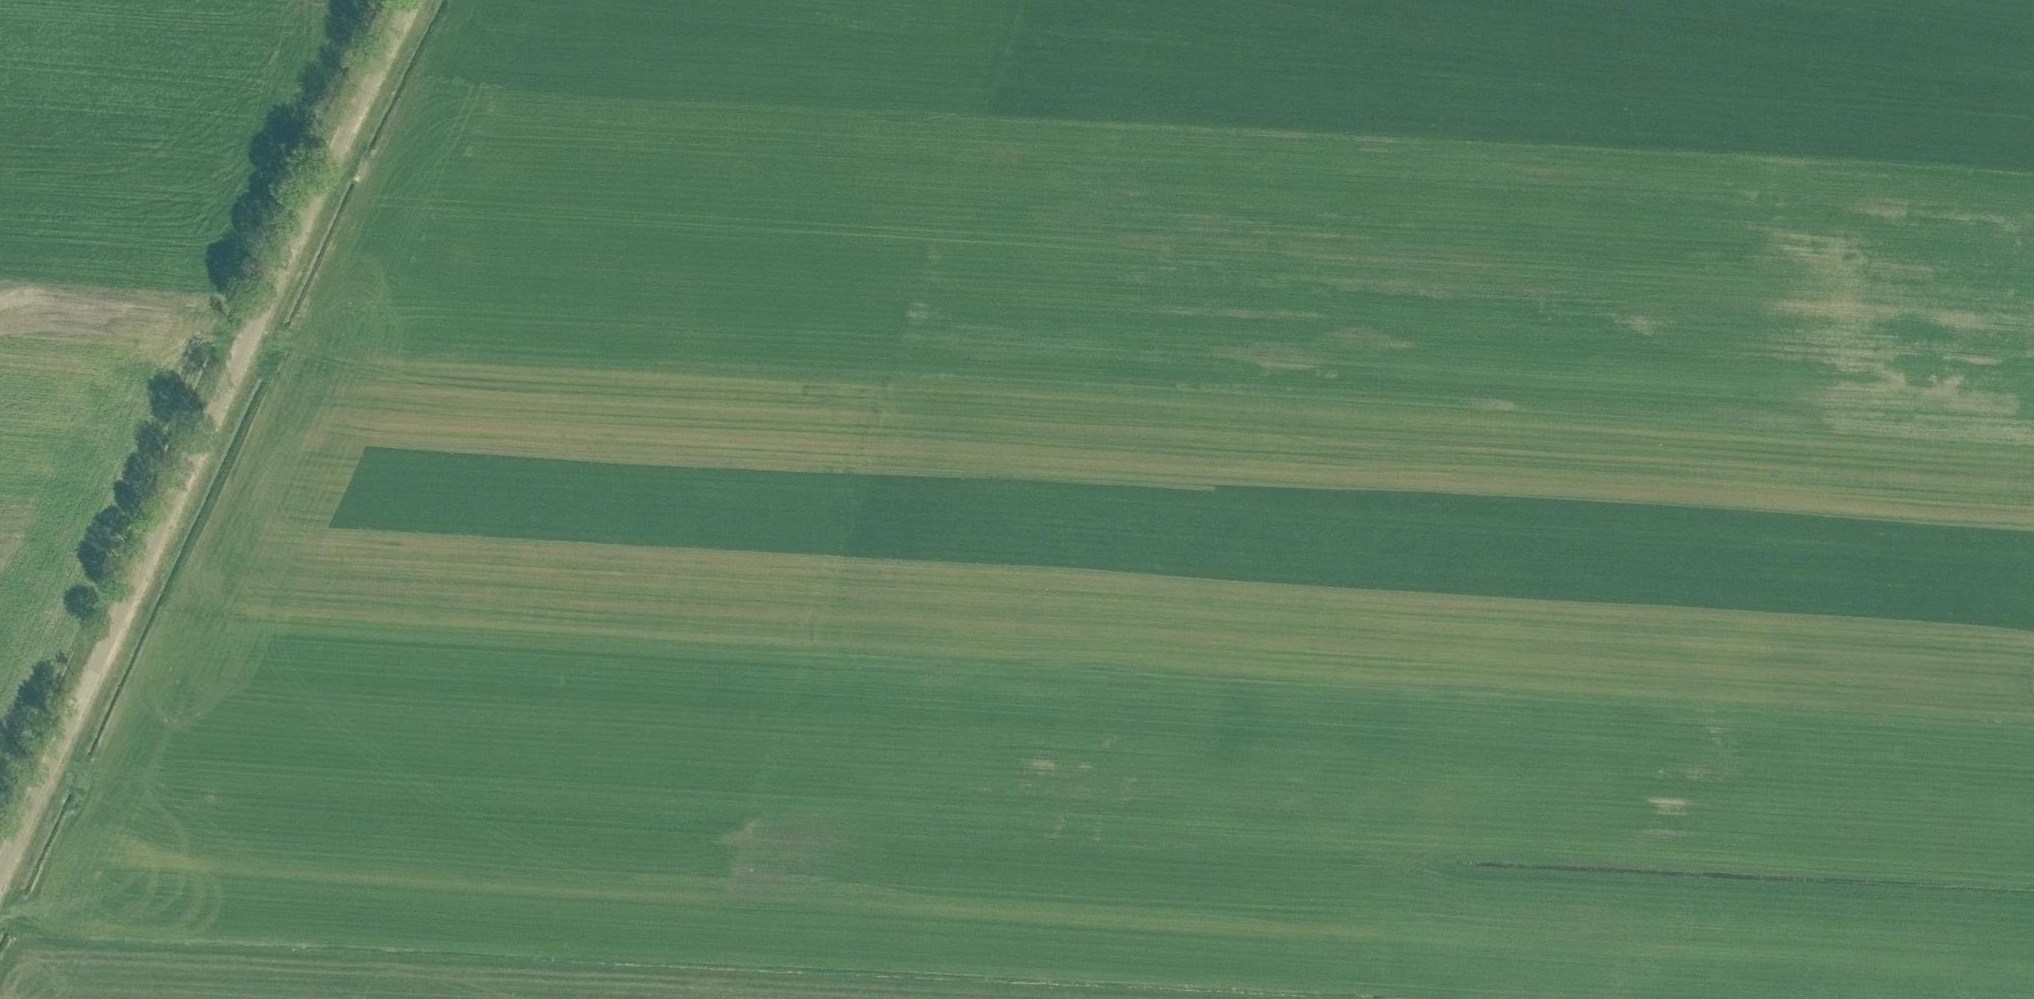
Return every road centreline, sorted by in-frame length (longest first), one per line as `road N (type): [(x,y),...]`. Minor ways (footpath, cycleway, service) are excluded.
road 1 (unclassified): [(0,890),(319,182),(414,0)]

